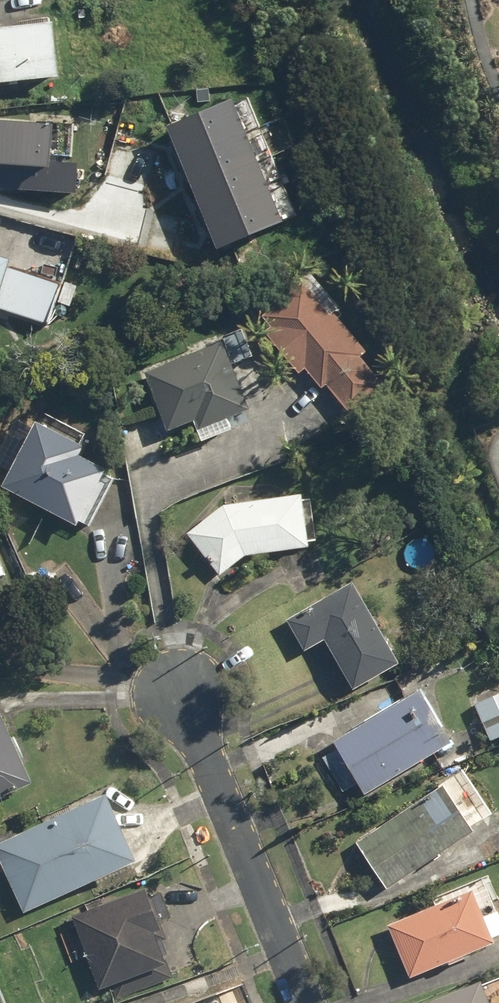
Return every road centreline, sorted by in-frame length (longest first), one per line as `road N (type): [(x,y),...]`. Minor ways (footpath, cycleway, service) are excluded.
road 1 (residential): [(309,1002),(176,688)]

